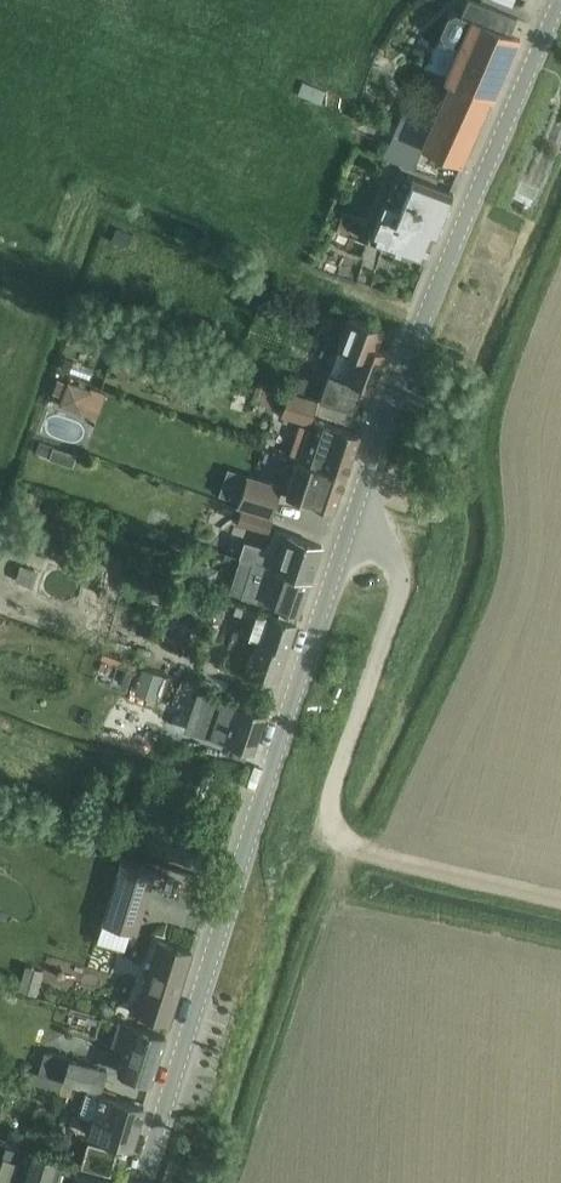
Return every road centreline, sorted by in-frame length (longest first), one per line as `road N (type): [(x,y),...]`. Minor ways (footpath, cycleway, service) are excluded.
road 1 (unclassified): [(144,1182),(358,510)]
road 2 (unclassified): [(358,510),(445,269),(558,0)]
road 3 (unclassified): [(357,840),(335,830),(331,804),(402,590),(401,569),(358,510)]

